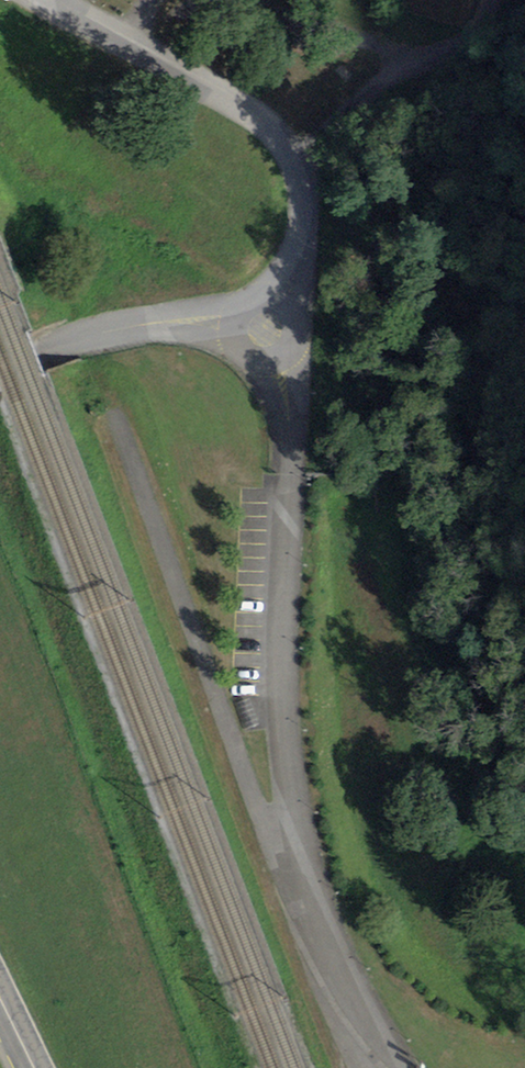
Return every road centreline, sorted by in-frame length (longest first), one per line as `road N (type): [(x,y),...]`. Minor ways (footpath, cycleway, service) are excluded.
road 1 (residential): [(264,331),(290,441),(283,657),(291,787),(321,909),(375,1065)]
road 2 (unclassified): [(264,331),(303,216),(292,159),(279,137),(211,89),(48,0)]
road 3 (unclassified): [(35,352),(145,326),(199,322),(264,331)]

